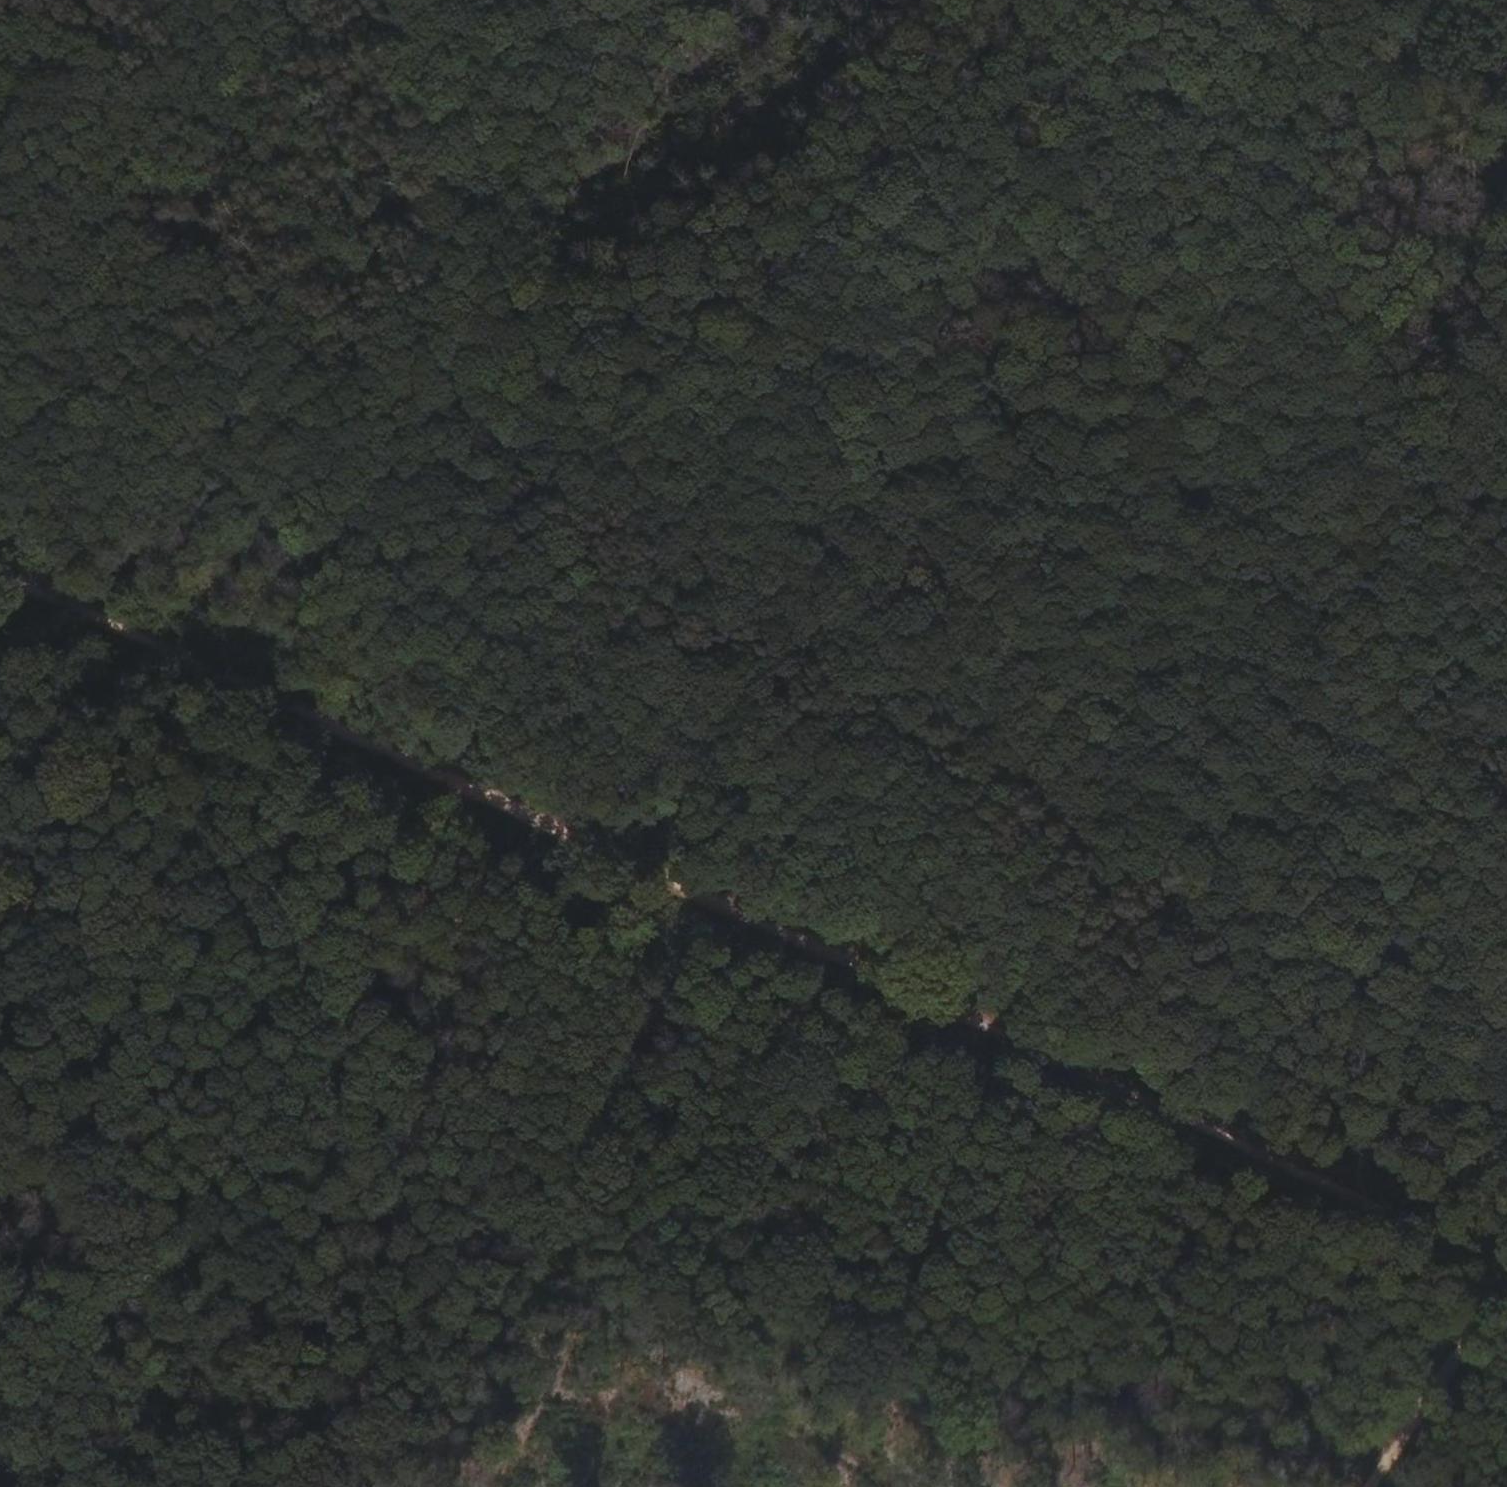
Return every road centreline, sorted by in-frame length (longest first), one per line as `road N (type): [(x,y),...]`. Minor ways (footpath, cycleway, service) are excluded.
road 1 (track): [(1506,1262),(0,567)]
road 2 (track): [(1506,1268),(1360,1486)]

